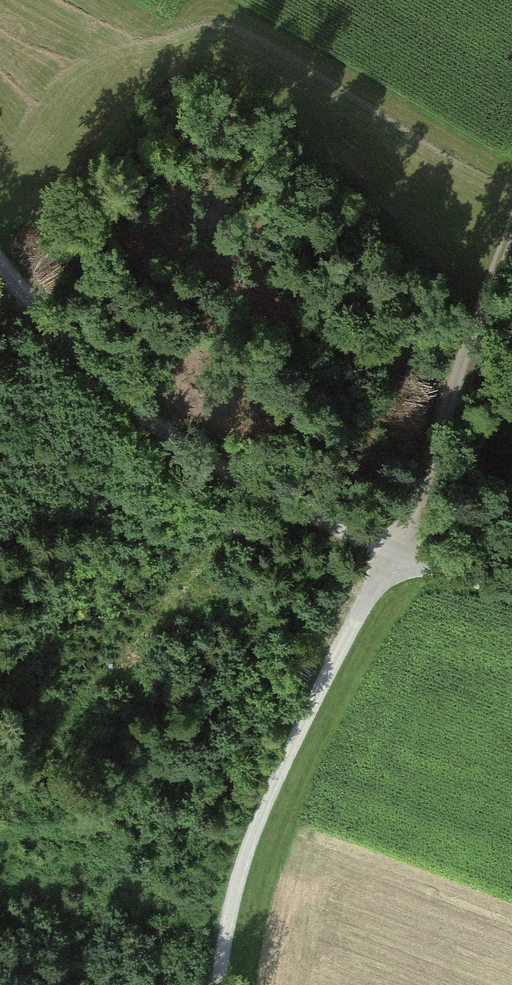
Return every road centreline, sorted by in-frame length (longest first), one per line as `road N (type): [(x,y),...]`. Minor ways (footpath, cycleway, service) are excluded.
road 1 (track): [(213,984),(218,944),(273,769),(397,548),(511,237)]
road 2 (unclassified): [(511,589),(397,548),(182,450),(44,311)]

